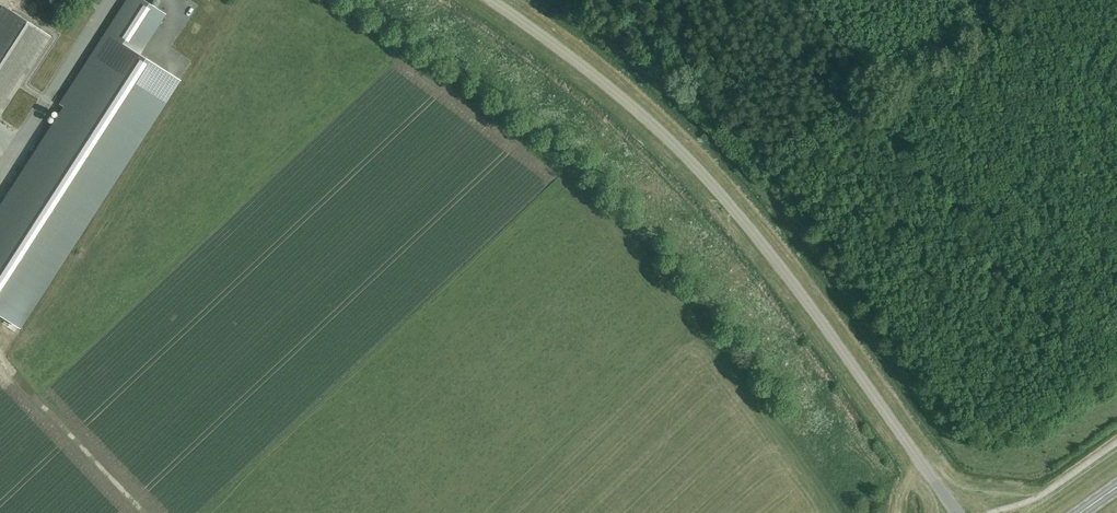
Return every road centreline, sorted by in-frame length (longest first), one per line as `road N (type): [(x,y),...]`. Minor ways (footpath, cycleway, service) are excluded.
road 1 (tertiary): [(957,512),(725,201),(611,90),(490,0)]

